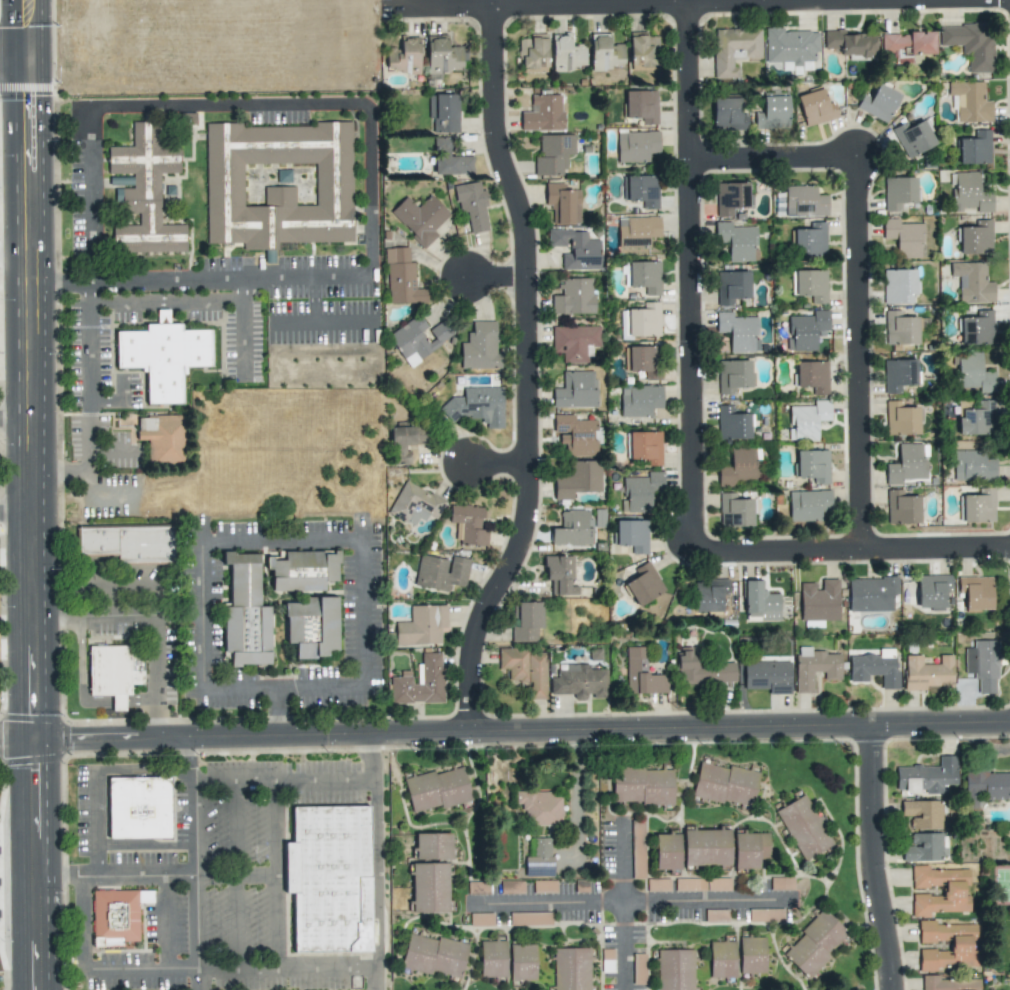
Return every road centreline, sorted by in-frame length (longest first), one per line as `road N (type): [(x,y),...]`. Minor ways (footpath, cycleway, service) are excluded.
road 1 (residential): [(1009,720),(37,740)]
road 2 (residential): [(471,731),(479,622),(513,565),(531,500),(530,219),(495,116),(493,0)]
road 3 (residential): [(37,740),(26,0)]
road 4 (residential): [(697,550),(691,2)]
road 5 (residential): [(786,0),(387,6)]
road 6 (residential): [(865,550),(859,155)]
road 7 (residential): [(1009,549),(697,550)]
road 8 (residential): [(878,723),(882,883),(897,989)]
road 9 (residential): [(40,989),(37,740)]
road 10 (residential): [(859,155),(693,157)]

